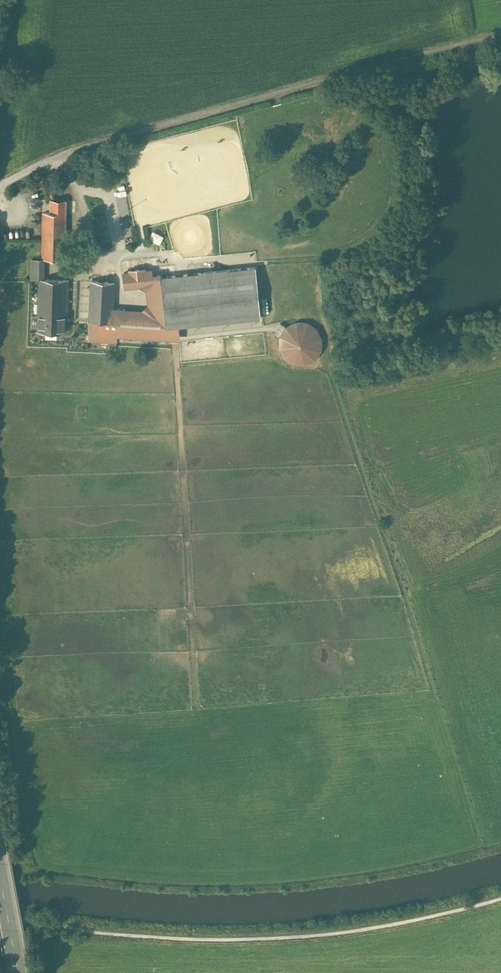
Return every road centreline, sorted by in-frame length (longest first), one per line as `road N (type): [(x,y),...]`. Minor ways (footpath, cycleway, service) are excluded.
road 1 (track): [(500,35),(70,152)]

